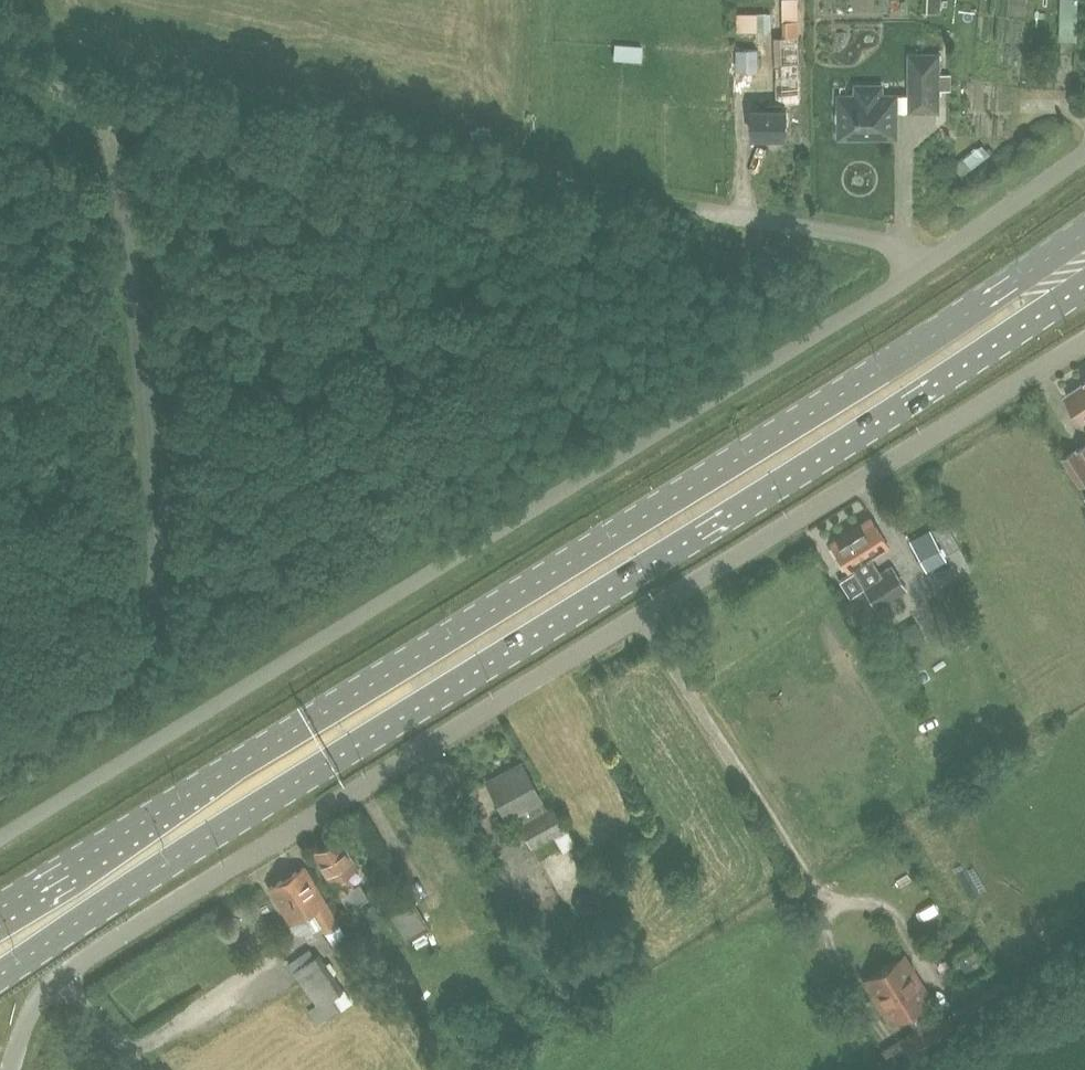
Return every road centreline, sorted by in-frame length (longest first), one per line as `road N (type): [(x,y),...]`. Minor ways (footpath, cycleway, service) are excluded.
road 1 (primary): [(0,973),(767,494),(1084,285)]
road 2 (primary): [(1084,239),(630,528),(0,907)]
road 3 (unclassified): [(65,978),(1084,344)]
road 4 (unclassified): [(0,841),(934,255)]
road 5 (track): [(311,139),(697,209)]
road 6 (track): [(0,59),(147,111),(311,139)]
road 7 (unclassified): [(934,255),(697,209)]
road 8 (unclassified): [(934,255),(1084,159)]

